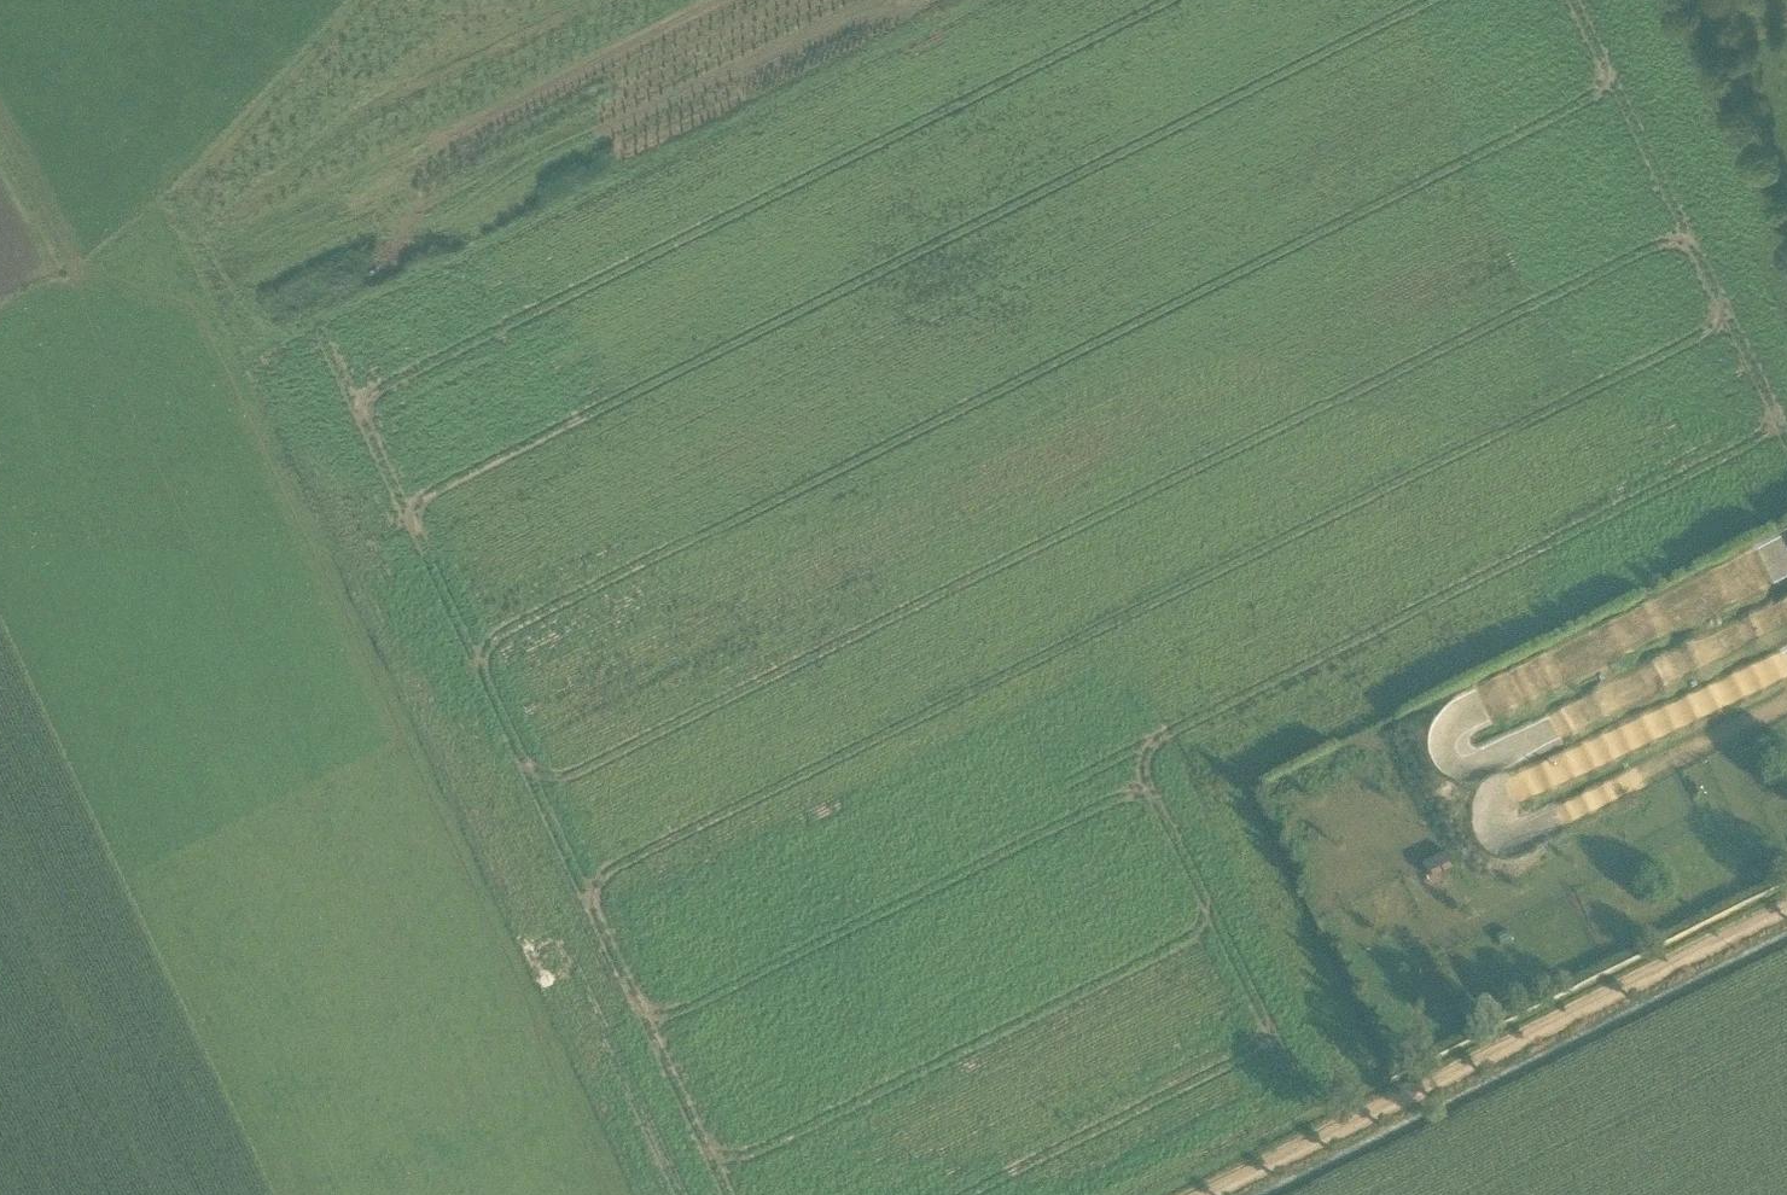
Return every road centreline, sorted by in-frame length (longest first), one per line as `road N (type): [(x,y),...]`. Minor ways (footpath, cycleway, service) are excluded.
road 1 (track): [(1786,919),(1228,1194)]

